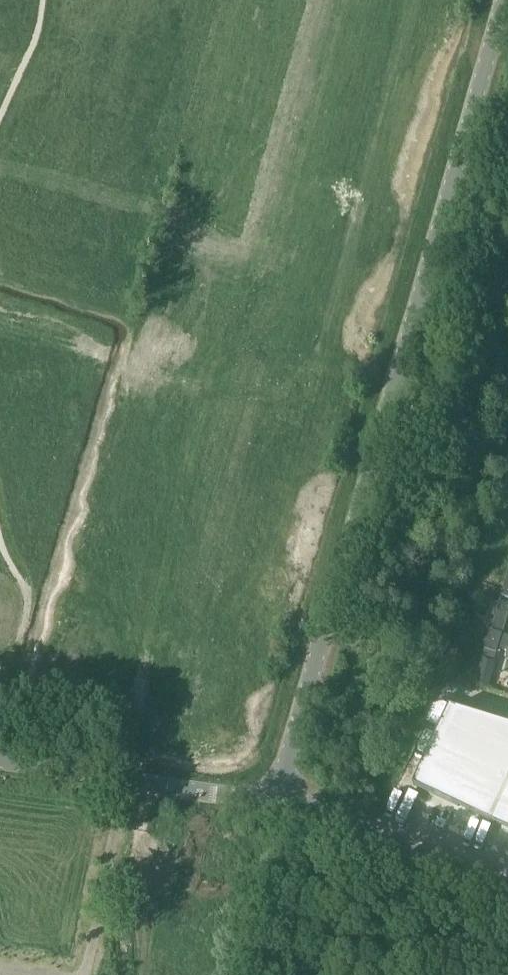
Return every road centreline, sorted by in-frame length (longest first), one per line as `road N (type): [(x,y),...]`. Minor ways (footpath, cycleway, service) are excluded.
road 1 (unclassified): [(276,805),(503,0)]
road 2 (unclassified): [(276,805),(0,762)]
road 3 (unclassified): [(507,894),(276,805)]

